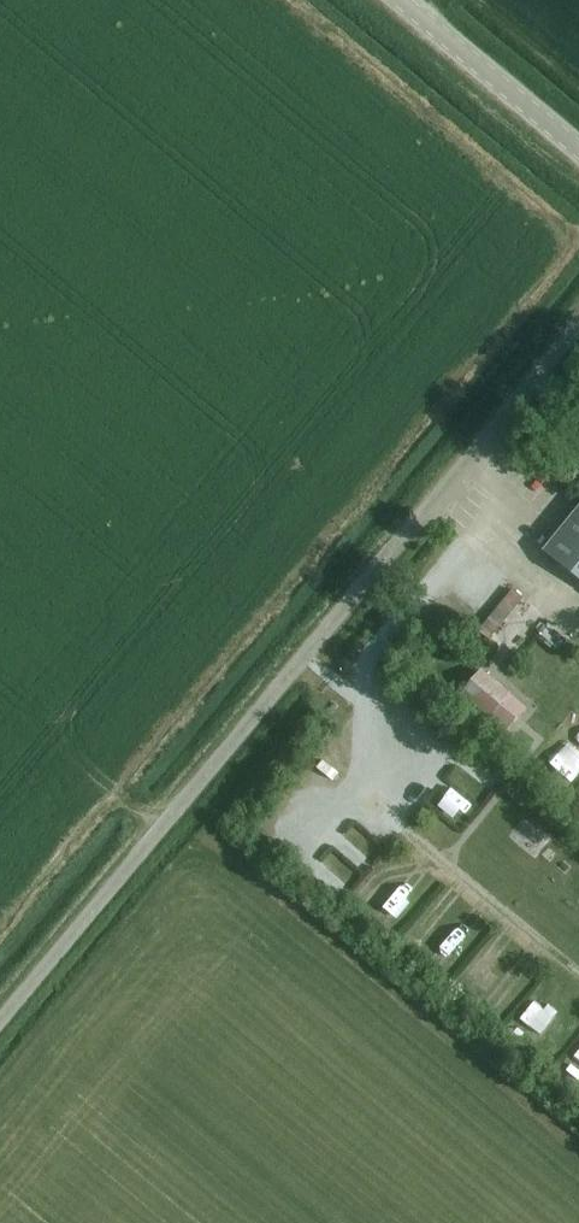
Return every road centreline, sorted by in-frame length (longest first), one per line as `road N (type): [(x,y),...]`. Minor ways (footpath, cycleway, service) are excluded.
road 1 (unclassified): [(0,1023),(578,328)]
road 2 (tertiary): [(578,150),(400,0)]

